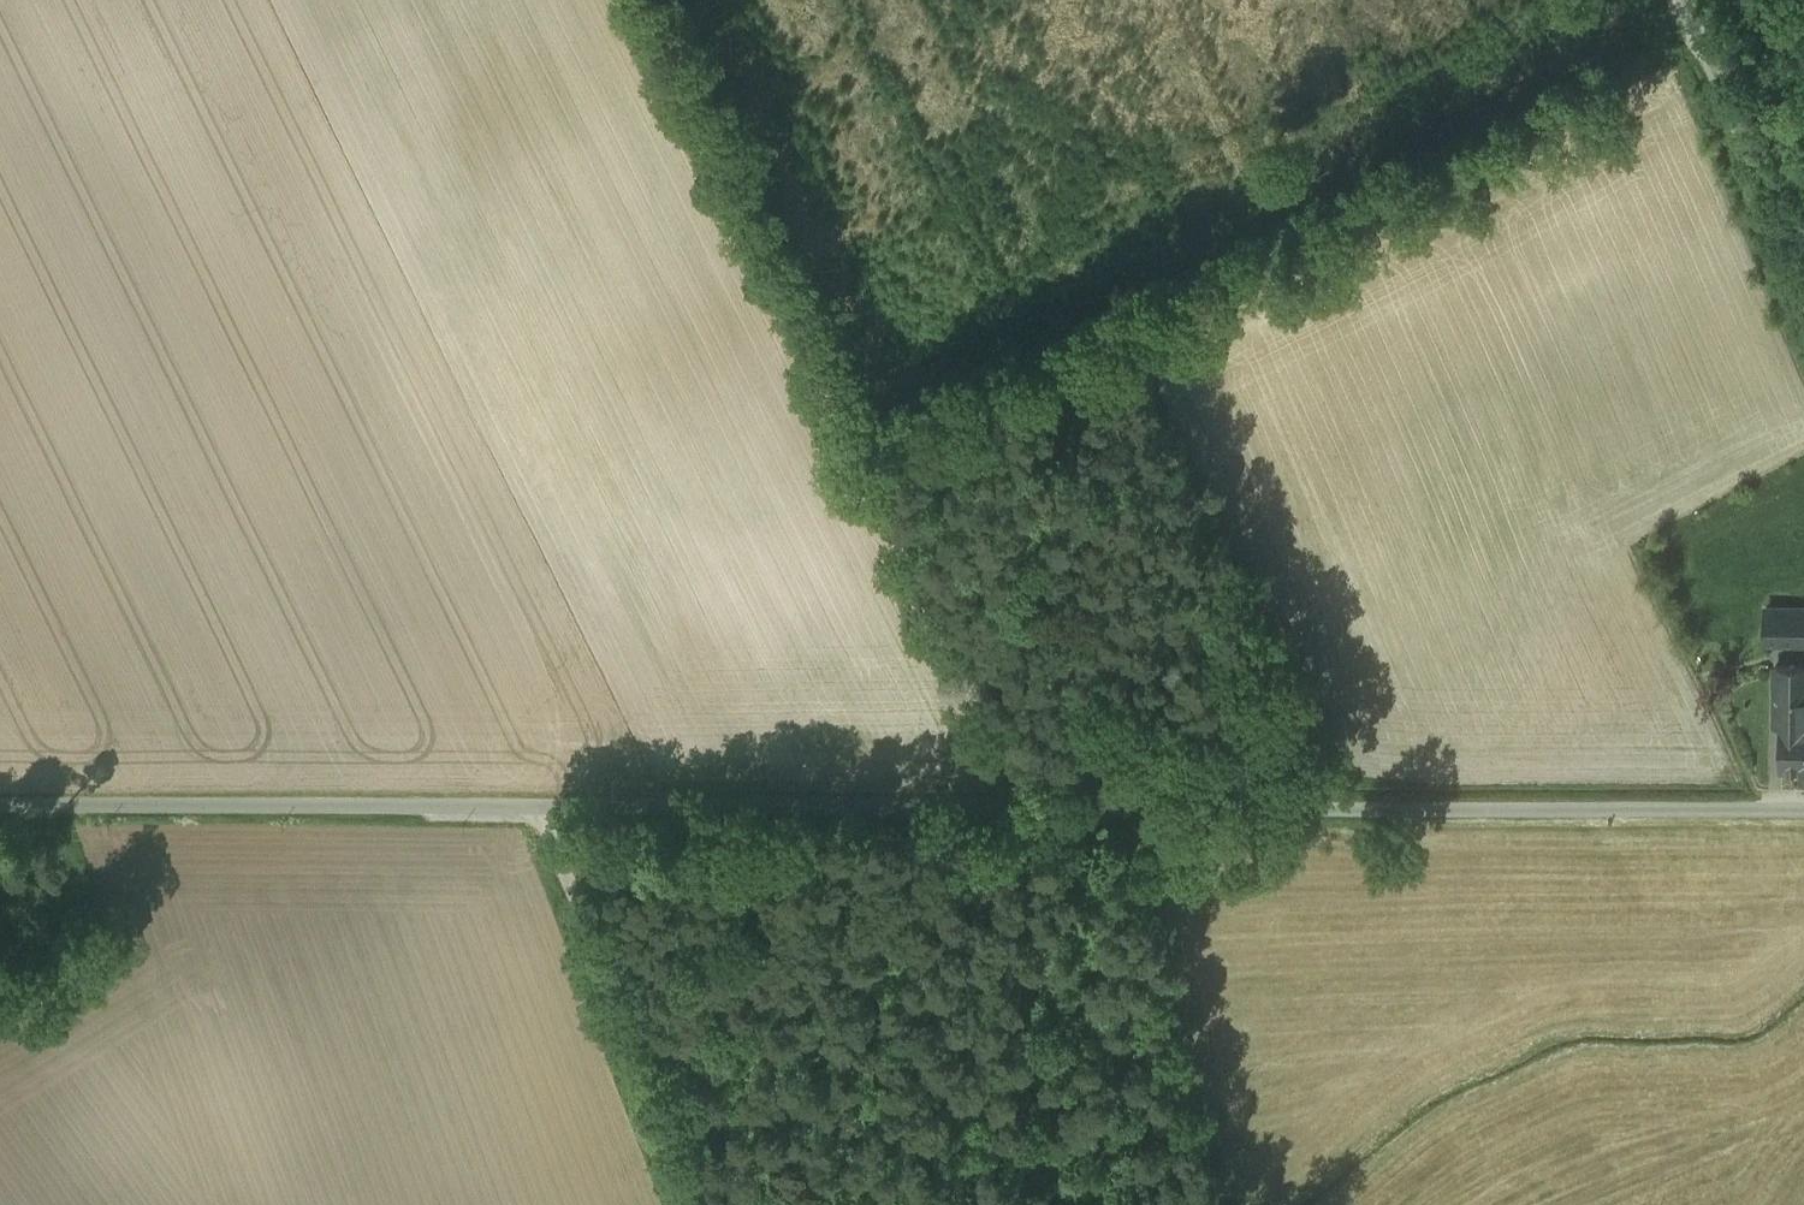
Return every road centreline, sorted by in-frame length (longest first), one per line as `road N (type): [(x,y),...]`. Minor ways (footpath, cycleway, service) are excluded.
road 1 (unclassified): [(548,808),(1803,807)]
road 2 (unclassified): [(0,807),(548,808)]
road 3 (unclassified): [(548,808),(696,1204)]
road 4 (unclassified): [(1803,293),(1683,0)]

